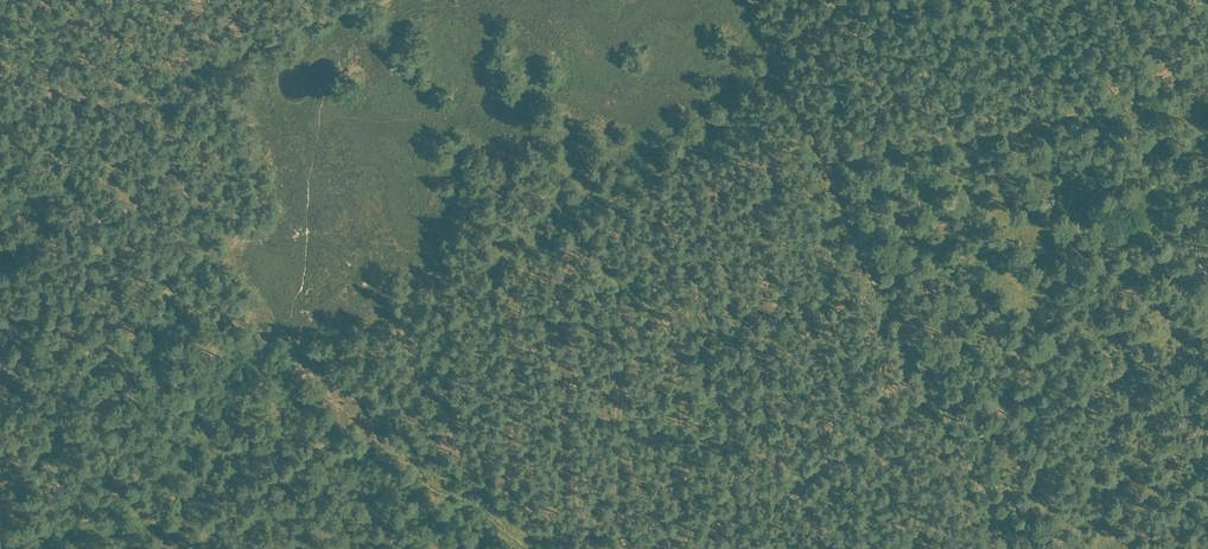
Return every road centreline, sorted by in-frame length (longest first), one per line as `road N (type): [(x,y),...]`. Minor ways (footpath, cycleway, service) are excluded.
road 1 (track): [(1006,548),(820,156)]
road 2 (track): [(990,0),(1039,121),(820,156)]
road 3 (track): [(96,507),(283,326)]
road 4 (track): [(1039,121),(1207,54)]
road 5 (track): [(820,156),(750,0)]
road 6 (track): [(135,548),(96,507),(23,548)]

